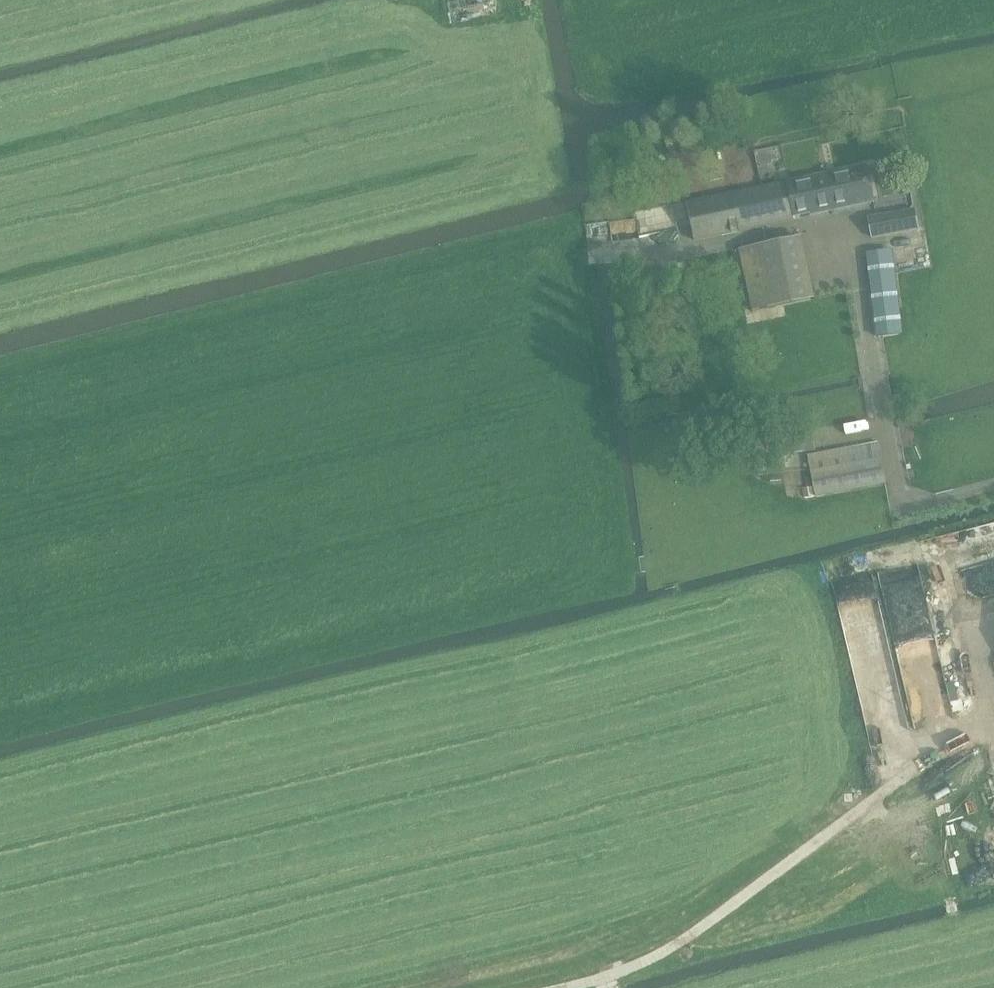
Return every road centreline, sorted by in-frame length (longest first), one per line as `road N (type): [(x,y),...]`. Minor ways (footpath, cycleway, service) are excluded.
road 1 (track): [(569,987),(668,951),(993,711)]

